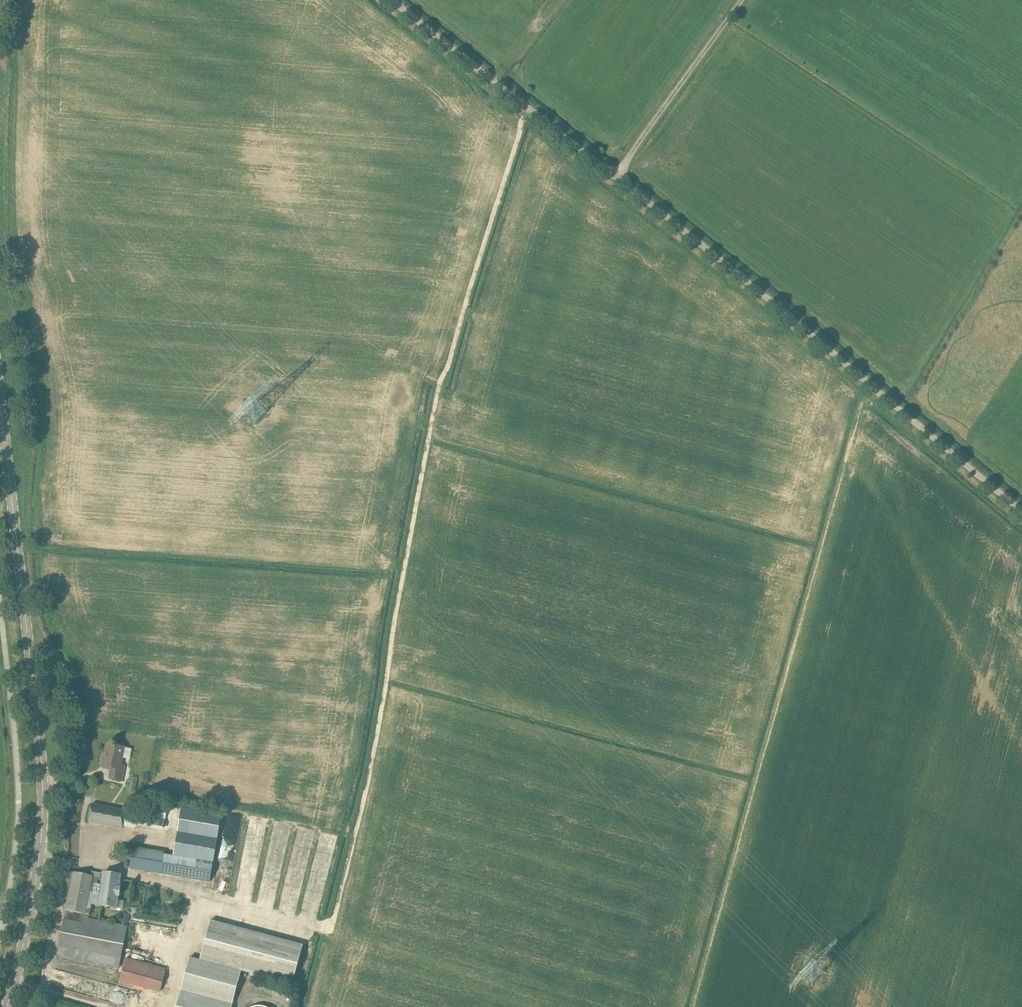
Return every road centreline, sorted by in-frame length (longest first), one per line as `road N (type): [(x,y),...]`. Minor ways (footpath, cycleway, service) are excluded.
road 1 (track): [(526,107),(438,390),(374,755),(336,913),(331,928),(315,927)]
road 2 (unclassified): [(1021,512),(389,0)]
road 3 (tertiary): [(6,1006),(39,861),(43,784),(0,395)]

